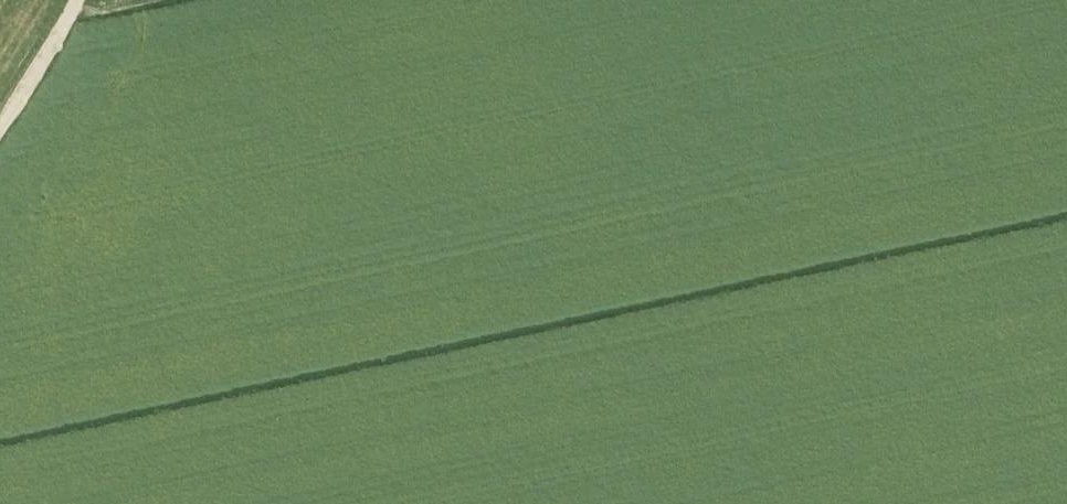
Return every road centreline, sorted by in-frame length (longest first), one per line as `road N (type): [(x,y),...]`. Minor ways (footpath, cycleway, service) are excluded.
road 1 (track): [(0,123),(79,0)]

